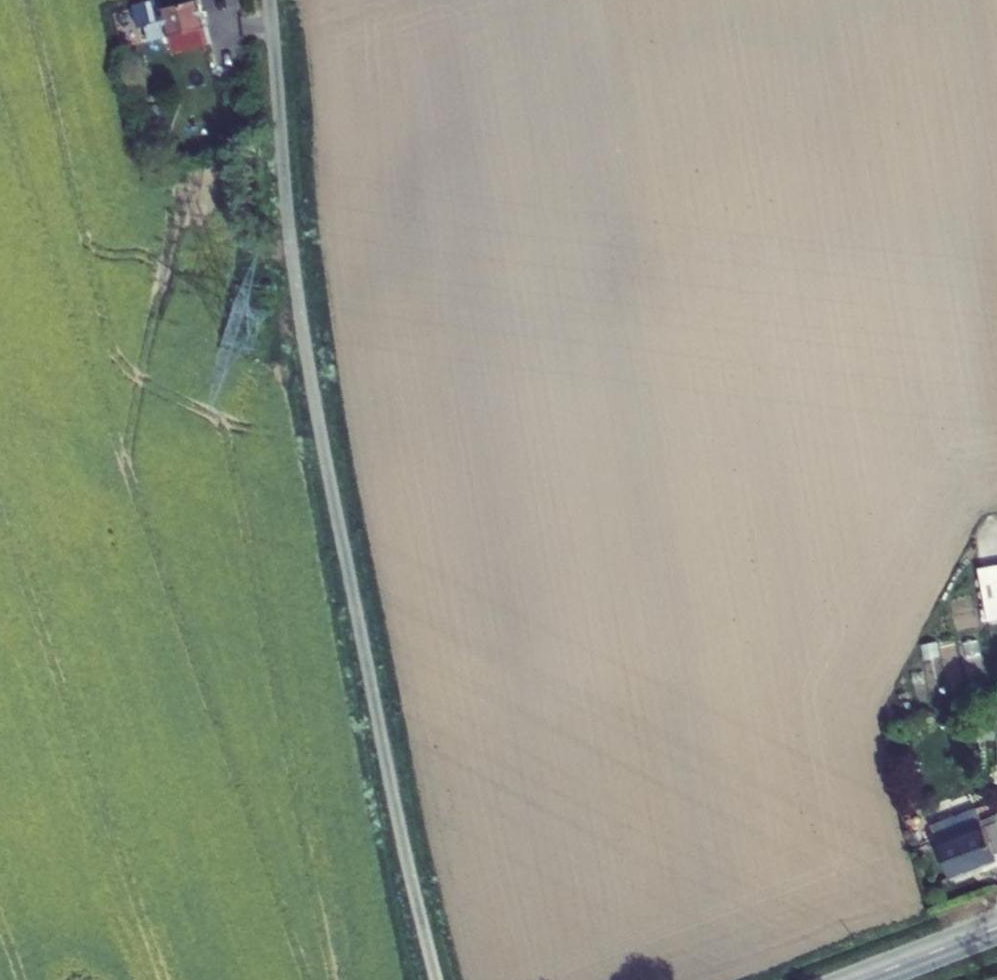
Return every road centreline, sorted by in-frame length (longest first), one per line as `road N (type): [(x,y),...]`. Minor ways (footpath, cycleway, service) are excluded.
road 1 (unclassified): [(435,979),(302,340),(269,0)]
road 2 (primary): [(996,928),(860,979)]

